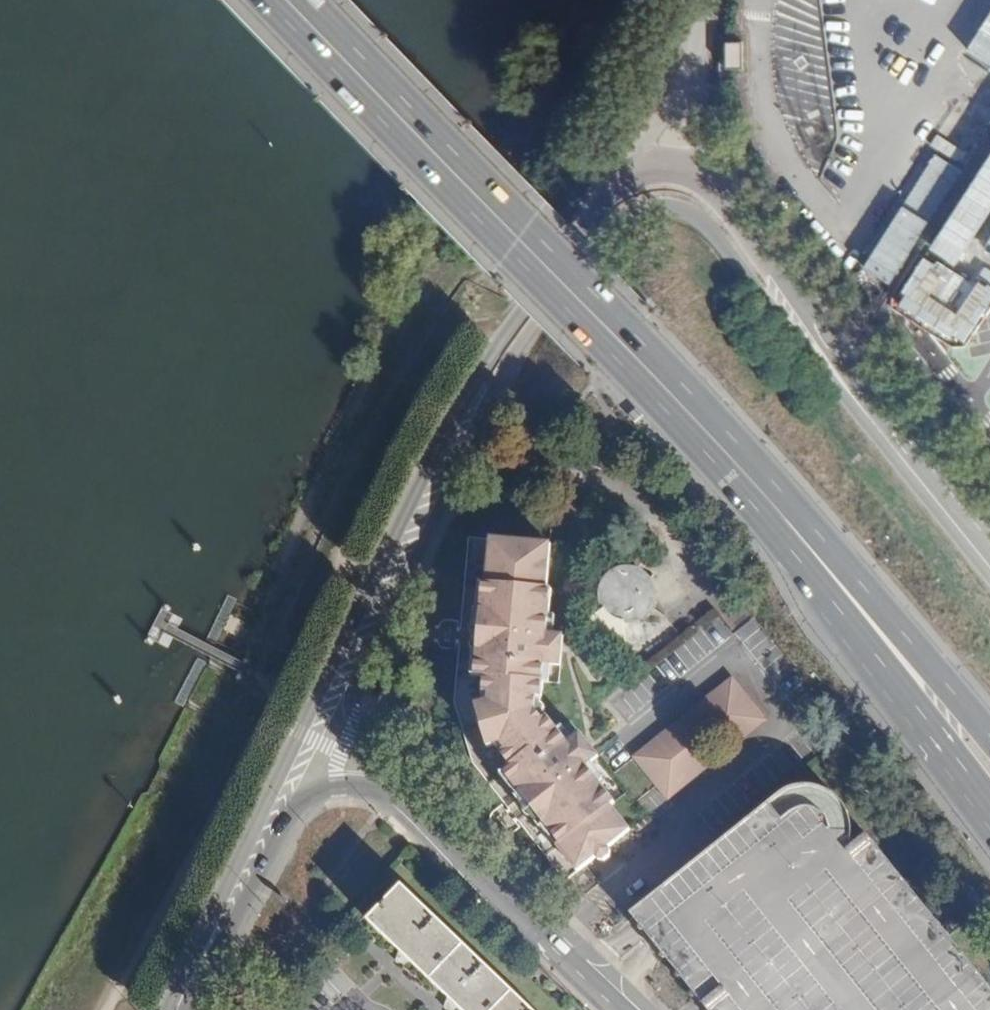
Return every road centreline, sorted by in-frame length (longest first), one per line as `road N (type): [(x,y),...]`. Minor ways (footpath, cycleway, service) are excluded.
road 1 (primary): [(880,425),(829,342),(698,171),(669,159),(623,173),(448,427),(175,1009)]
road 2 (primary): [(430,811),(359,725),(355,686),(501,371),(622,222),(665,209),(703,223),(809,355),(880,425)]
road 3 (primary): [(898,651),(707,432),(291,0)]
road 4 (primary): [(430,811),(366,782),(335,783),(298,799),(176,1009)]
road 5 (primary): [(617,1009),(521,920),(430,811)]
road 6 (primary): [(898,651),(989,808)]
road 7 (primary): [(989,562),(880,425)]
road 8 (primary): [(989,741),(898,651)]

